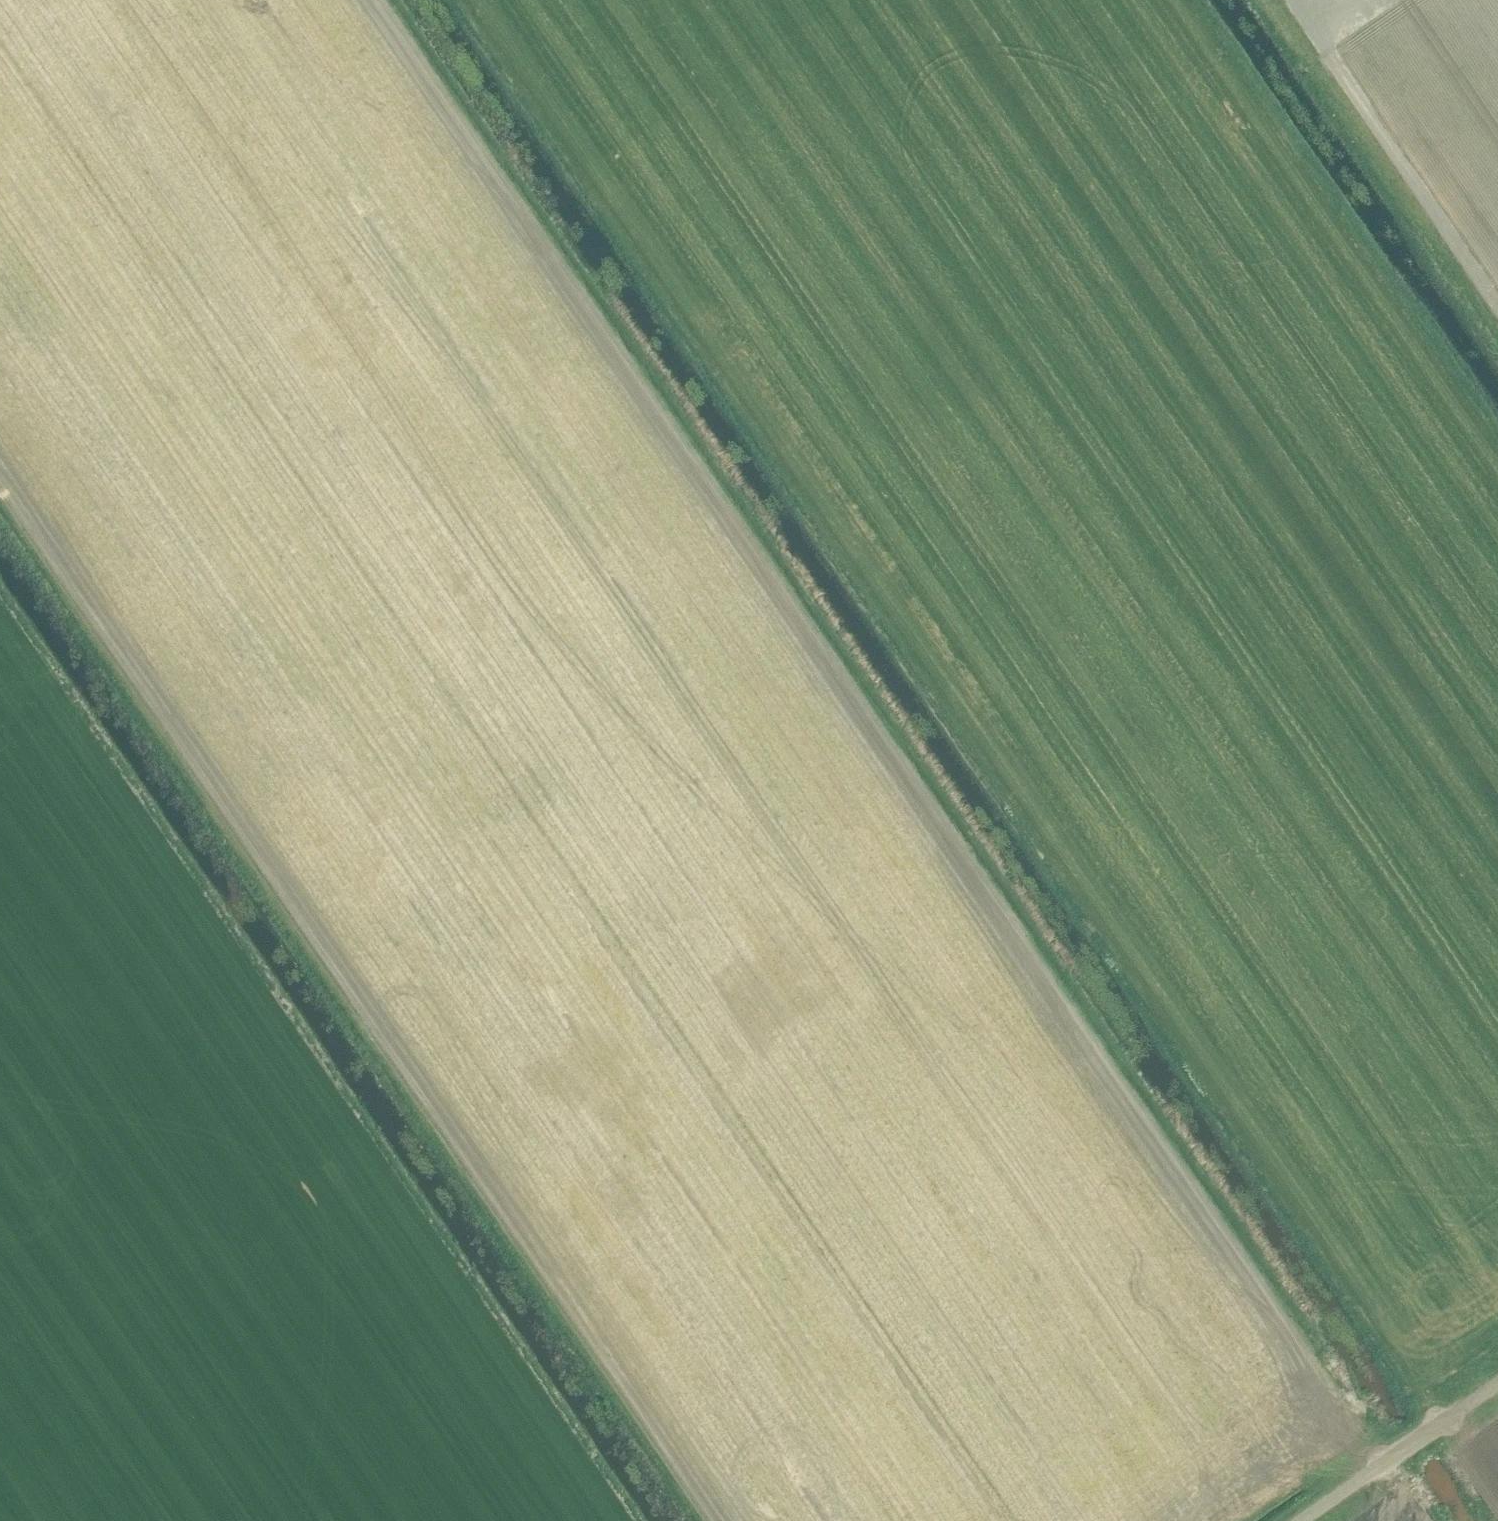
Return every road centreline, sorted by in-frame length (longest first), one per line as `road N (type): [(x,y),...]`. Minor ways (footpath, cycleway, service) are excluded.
road 1 (unclassified): [(1300,1520),(1497,1383)]

